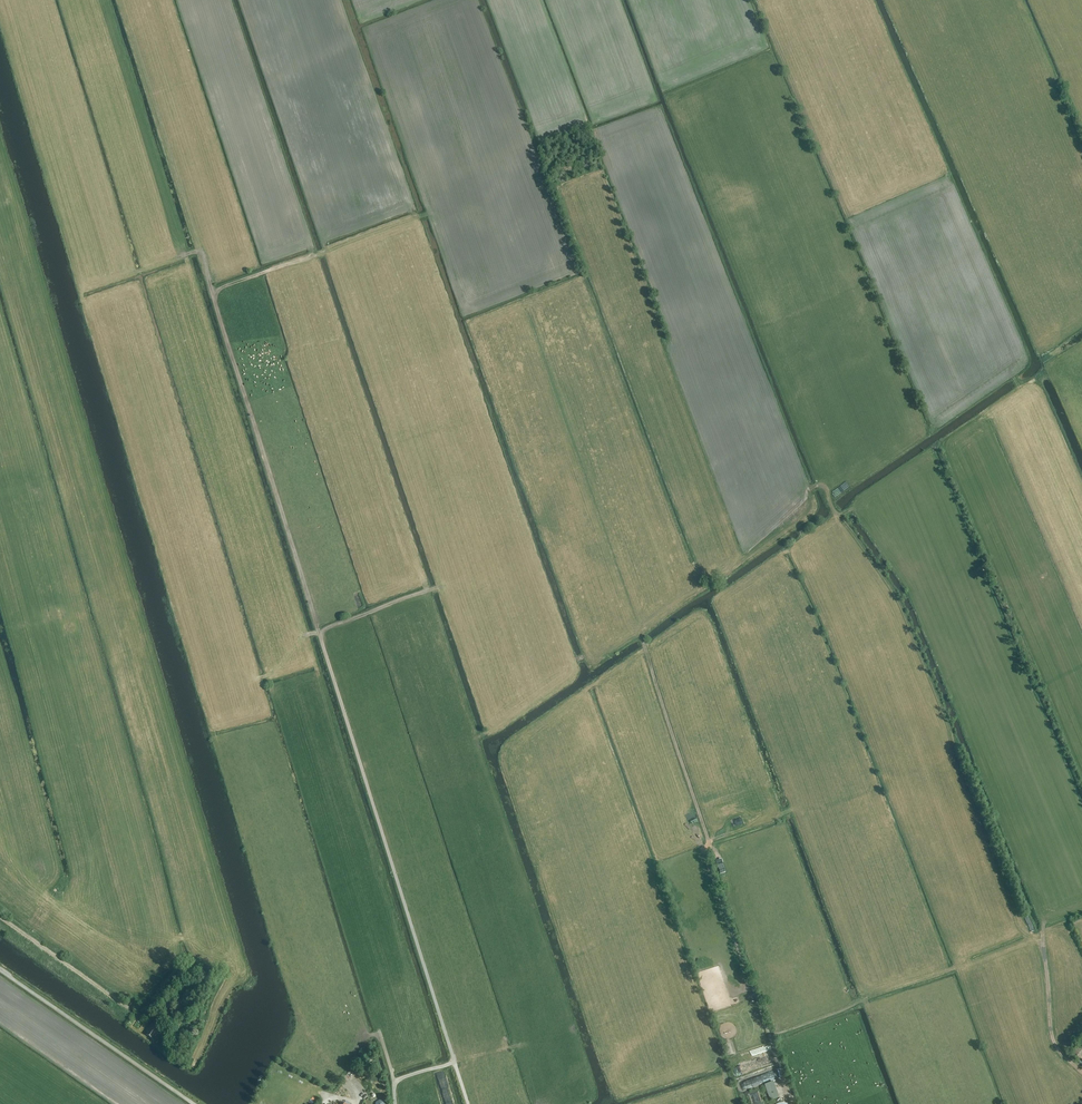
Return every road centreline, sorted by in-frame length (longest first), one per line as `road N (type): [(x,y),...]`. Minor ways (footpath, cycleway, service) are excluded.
road 1 (track): [(194,1103),(0,970)]
road 2 (track): [(0,917),(130,1010)]

